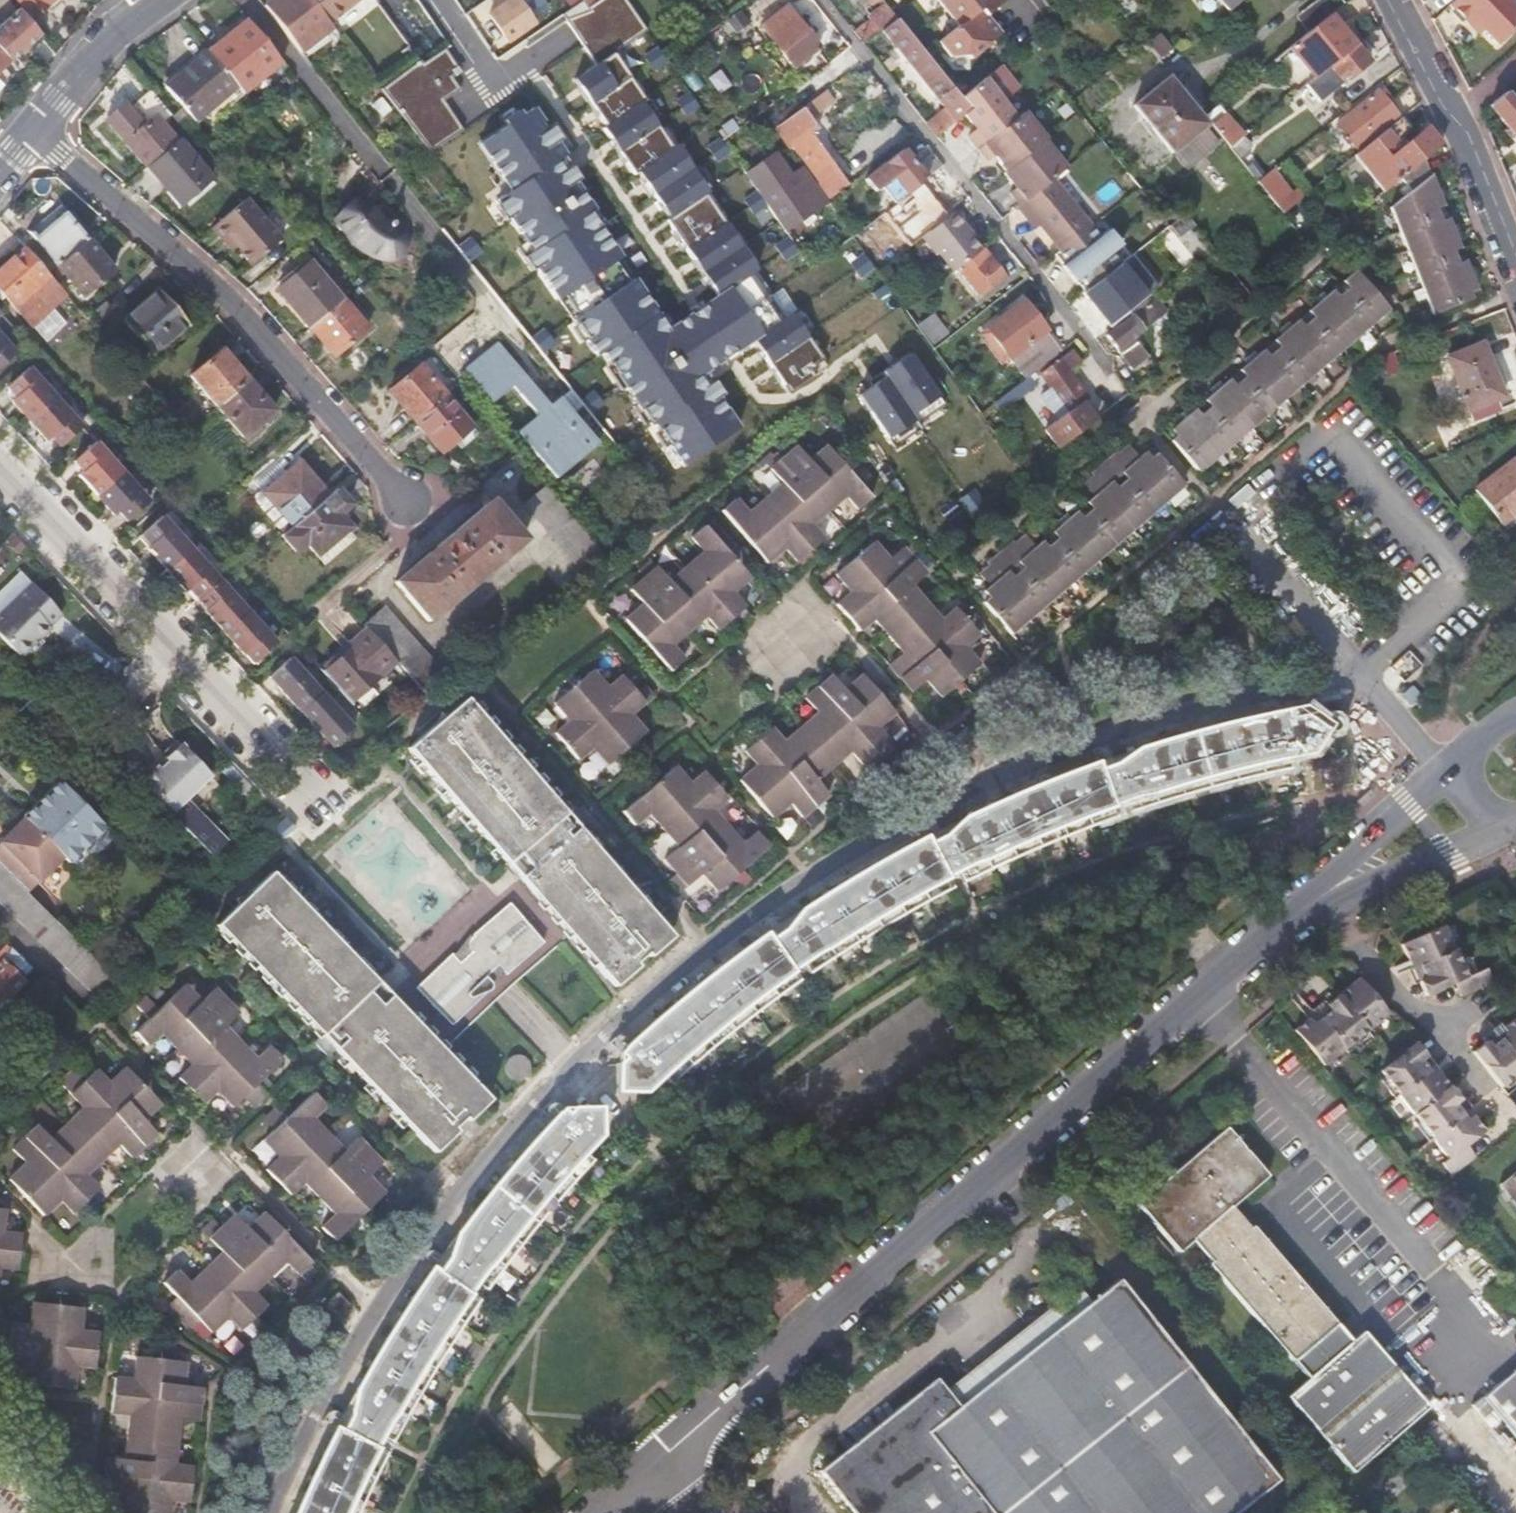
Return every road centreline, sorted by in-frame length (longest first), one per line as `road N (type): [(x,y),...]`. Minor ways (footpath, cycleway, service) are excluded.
road 1 (residential): [(267,1512),(308,1414),(441,1207),(531,1105),(662,976),(884,825),(1082,736),(1361,674),(1455,792)]
road 2 (residential): [(1455,792),(1301,910),(654,1469)]
road 3 (residential): [(38,129),(252,317),(406,501)]
road 4 (residential): [(0,468),(330,813)]
road 5 (residential): [(463,291),(239,0)]
road 6 (residential): [(1400,0),(1488,161),(1515,233)]
road 7 (residential): [(162,0),(133,21),(38,129)]

